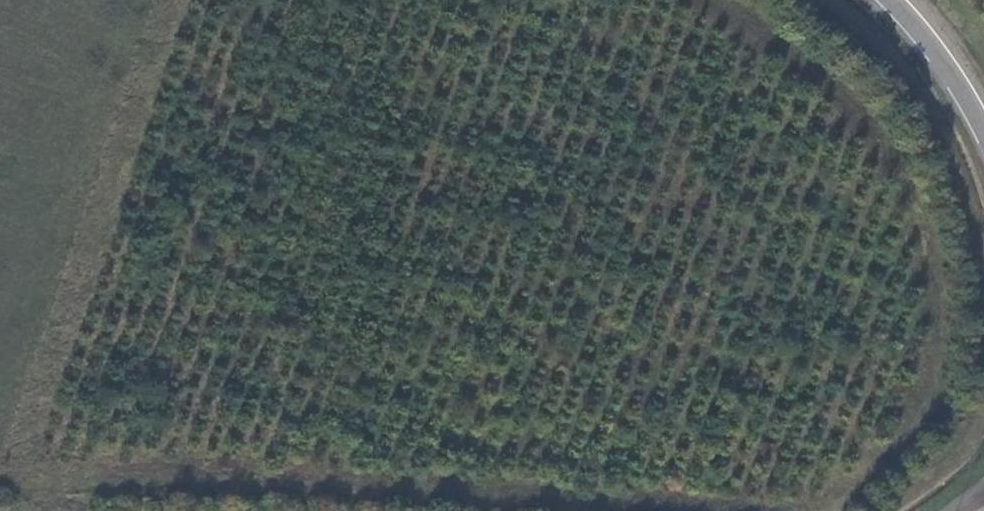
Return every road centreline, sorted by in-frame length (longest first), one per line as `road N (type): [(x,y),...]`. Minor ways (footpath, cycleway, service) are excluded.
road 1 (primary): [(891,0),(938,55),(983,129)]

